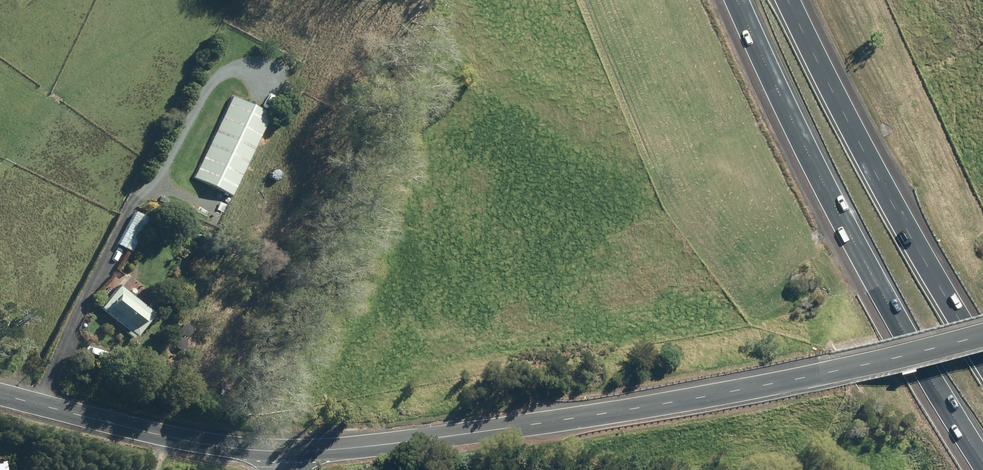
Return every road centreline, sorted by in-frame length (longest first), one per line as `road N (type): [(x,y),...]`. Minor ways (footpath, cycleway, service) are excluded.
road 1 (unclassified): [(278,452),(624,412),(982,334)]
road 2 (motorway): [(982,446),(751,0)]
road 3 (motorway): [(793,0),(912,232),(982,351)]
road 4 (unclassified): [(0,395),(184,441),(278,452)]

